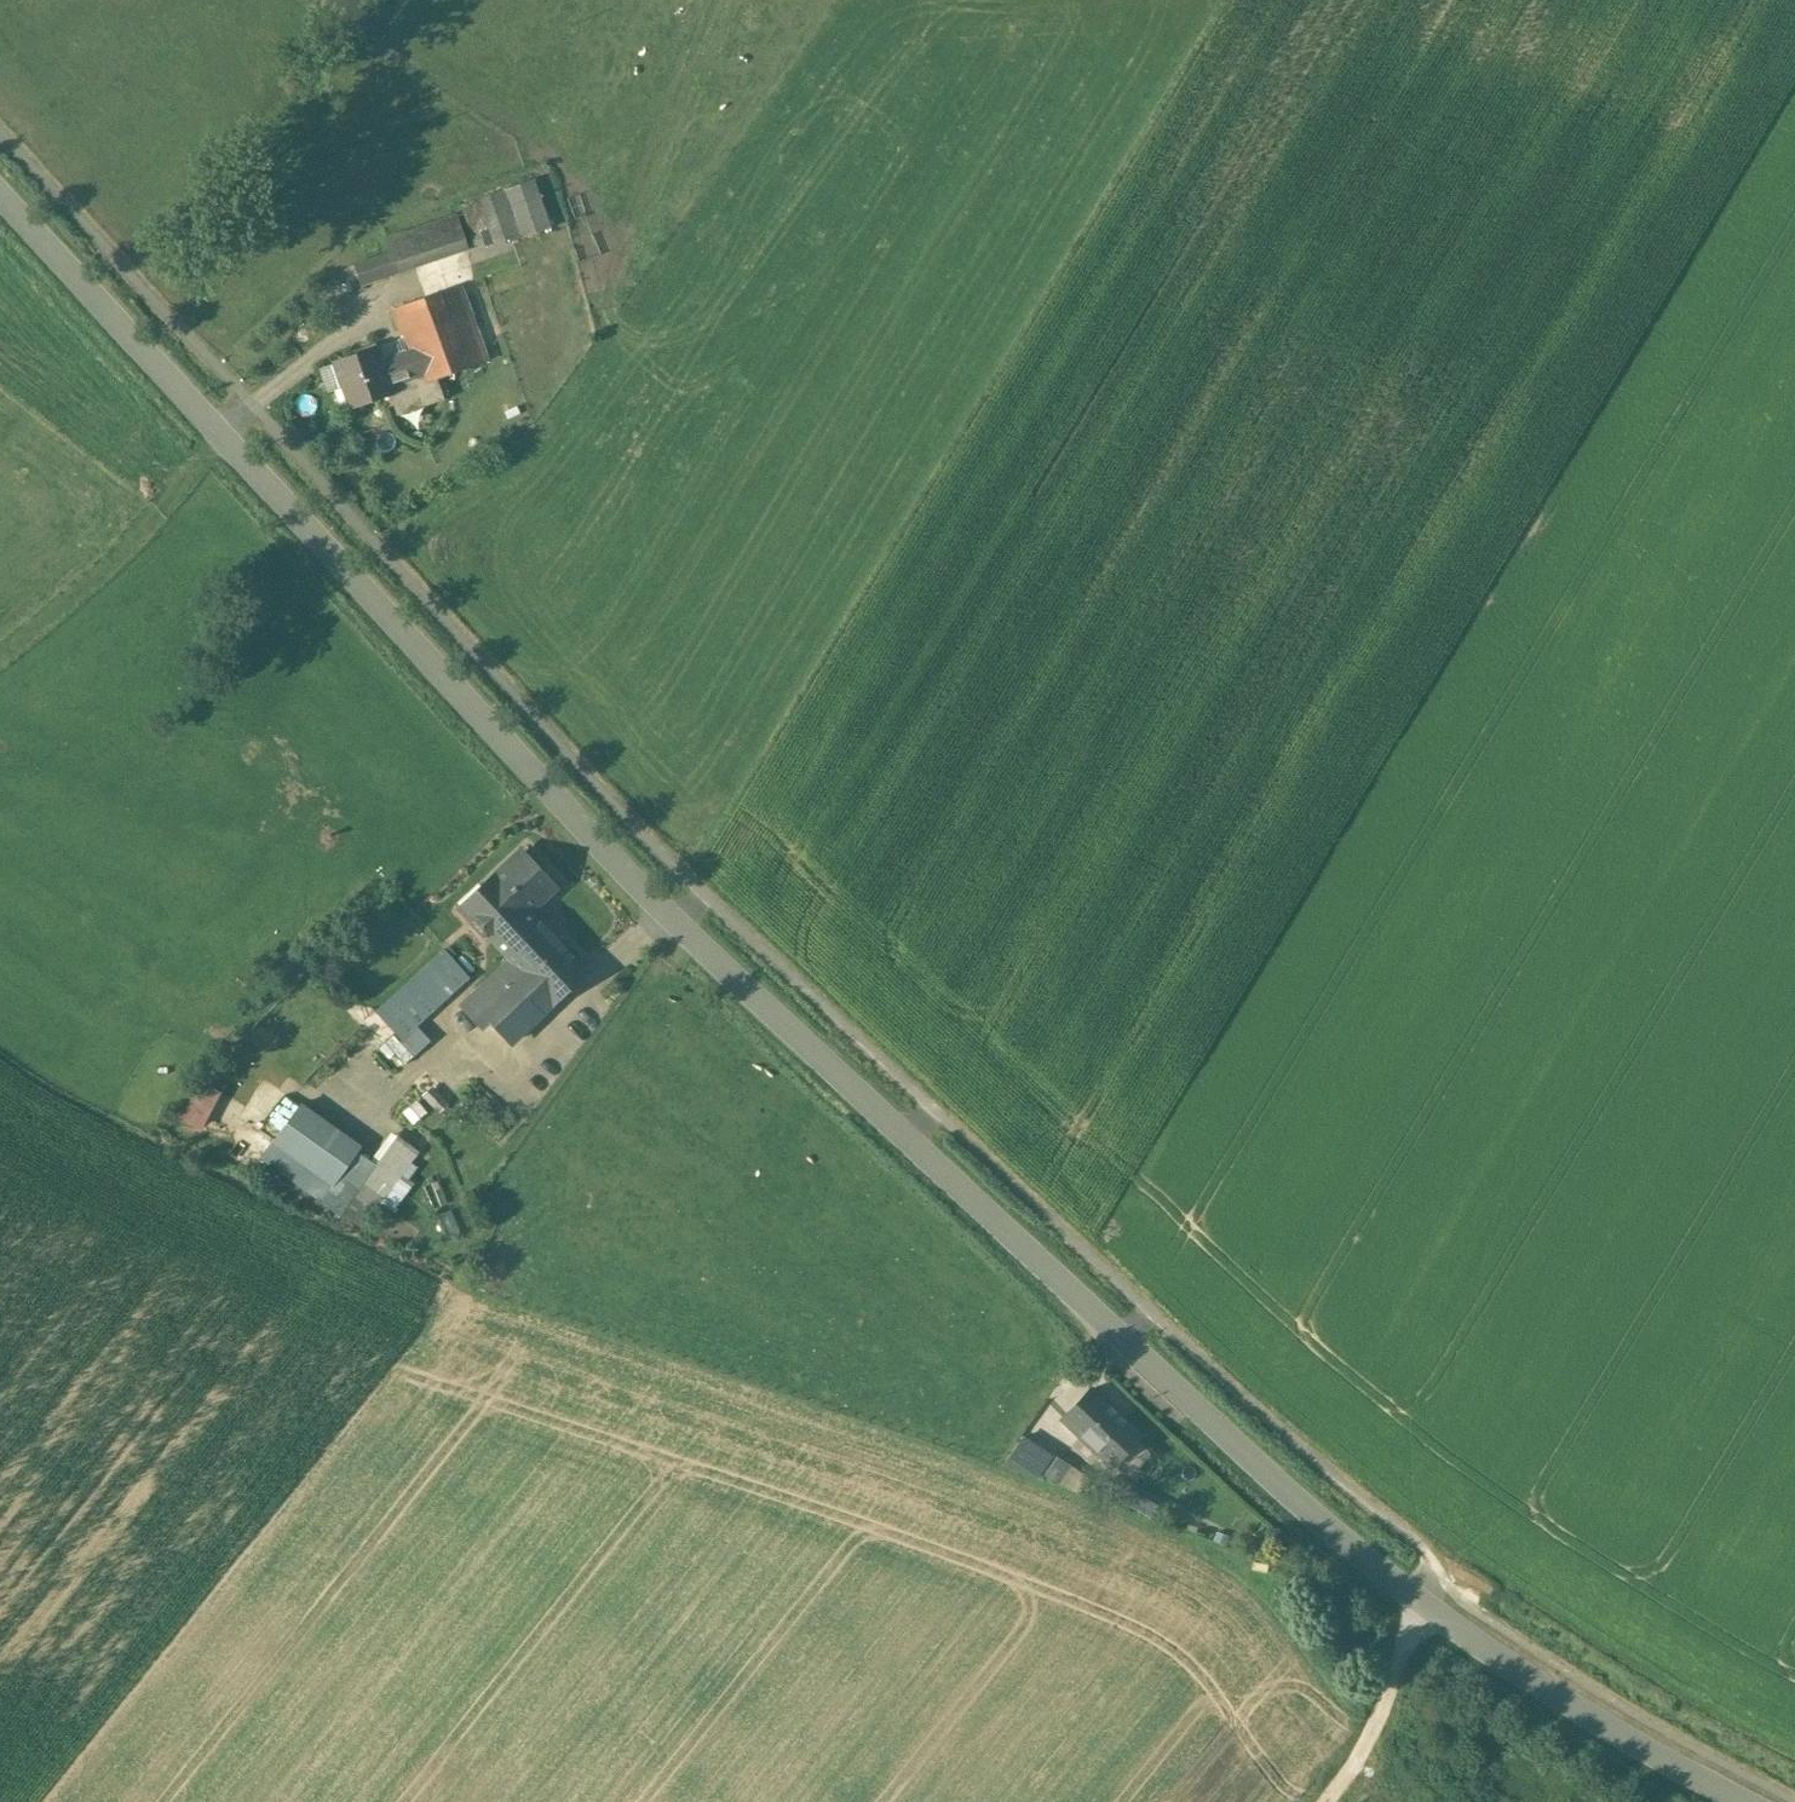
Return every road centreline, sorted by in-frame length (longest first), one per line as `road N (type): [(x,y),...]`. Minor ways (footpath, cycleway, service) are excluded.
road 1 (unclassified): [(0,197),(716,965),(1307,1509),(1423,1606),(1567,1704),(1740,1801)]
road 2 (track): [(1423,1606),(1378,1728),(1332,1801)]

